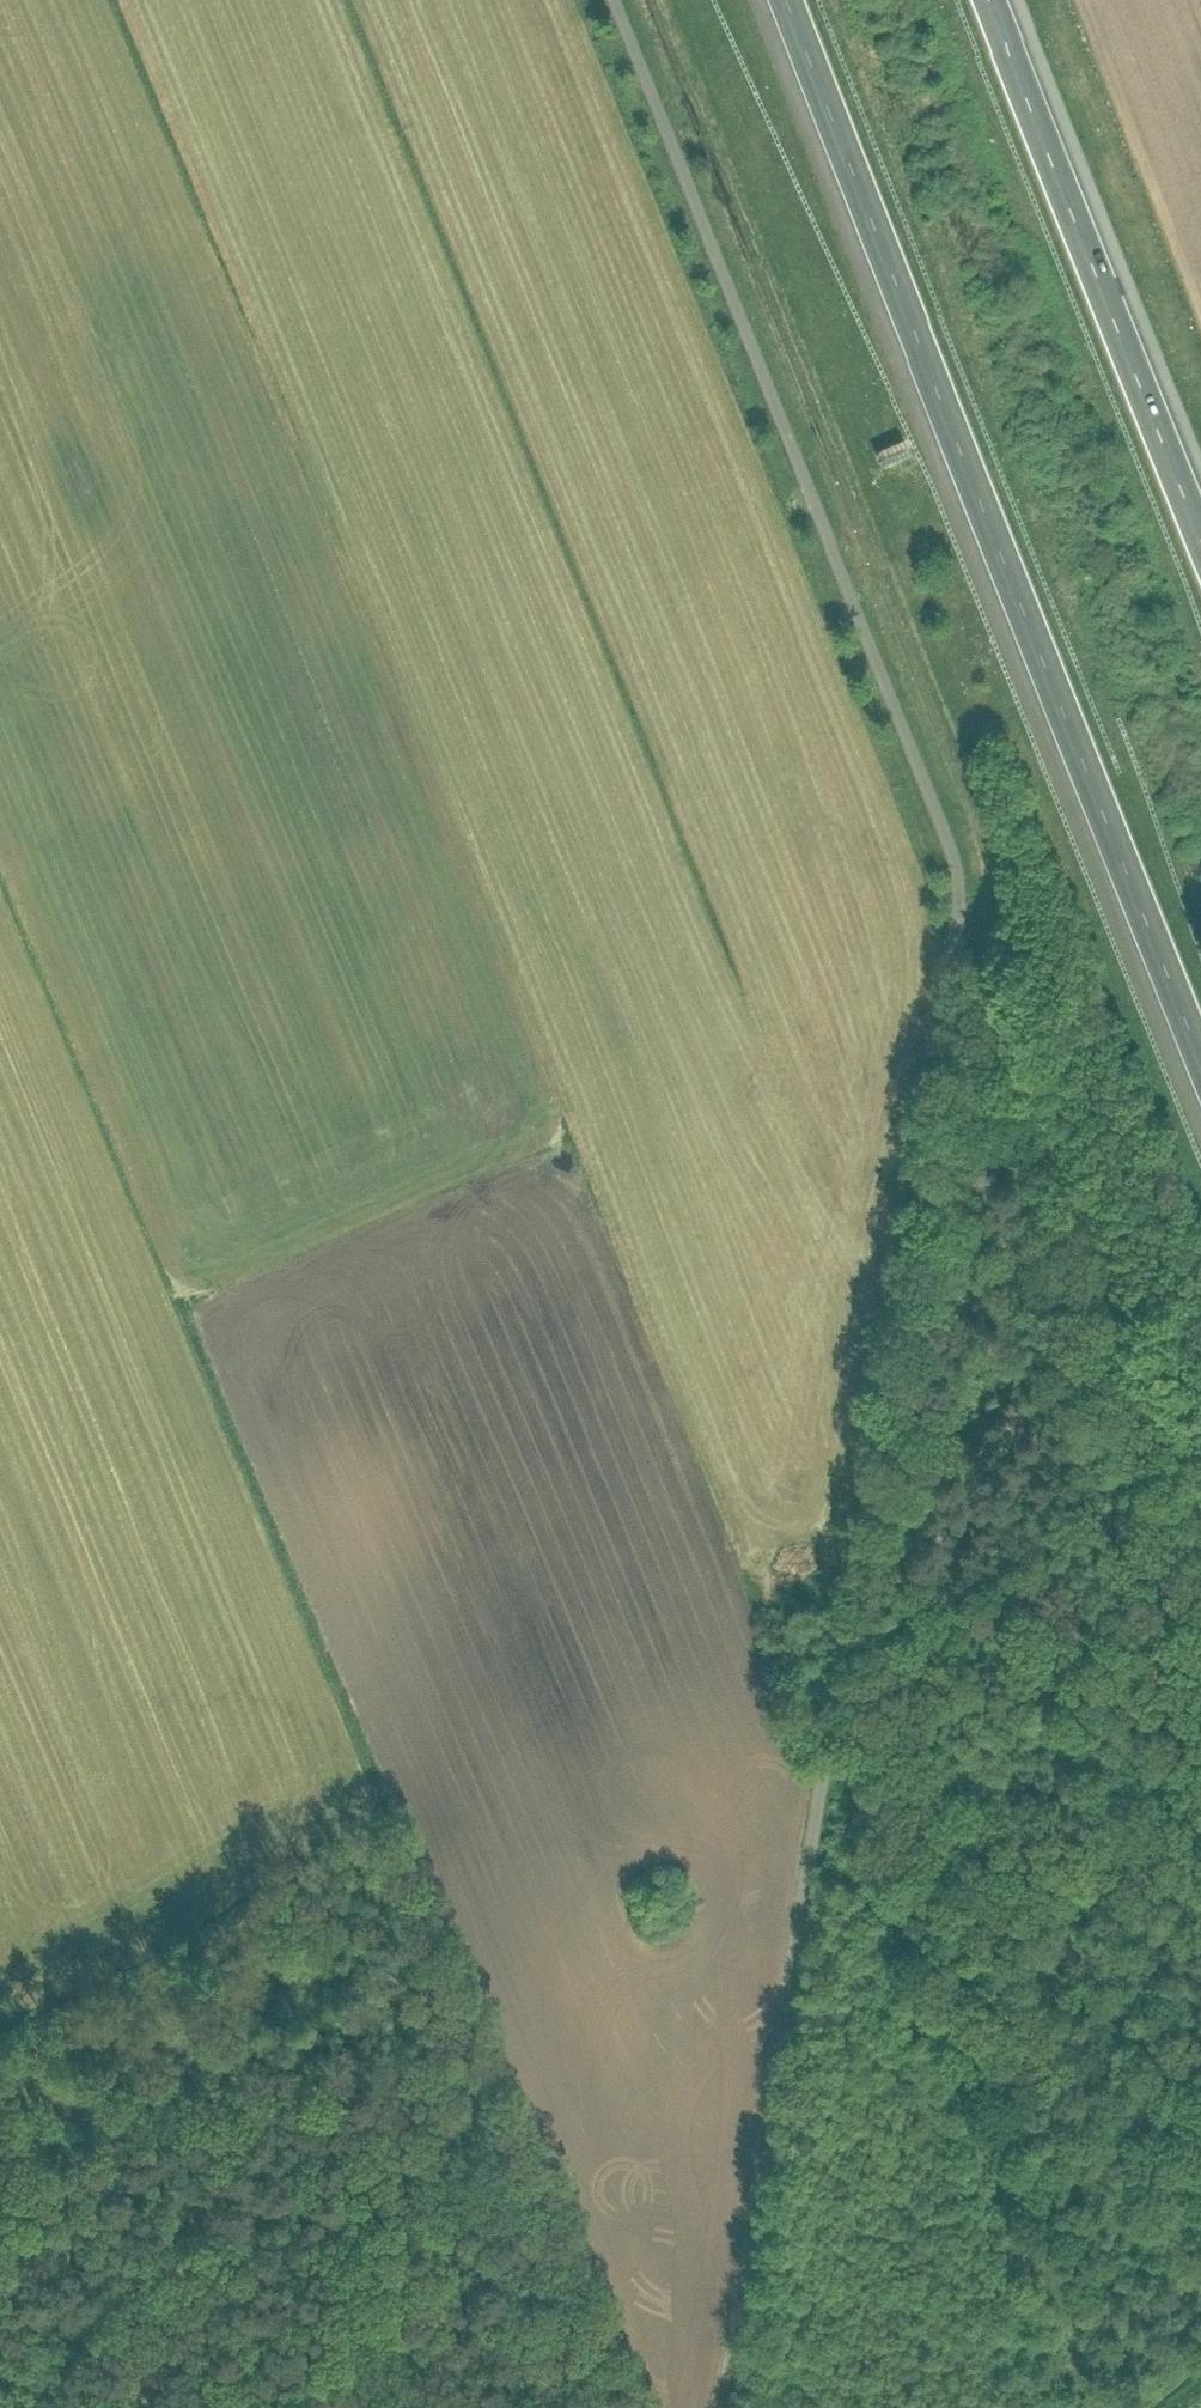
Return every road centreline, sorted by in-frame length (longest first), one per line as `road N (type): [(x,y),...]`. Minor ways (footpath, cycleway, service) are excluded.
road 1 (unclassified): [(724,2407),(946,1001),(959,887),(954,858)]
road 2 (motorway): [(784,0),(1200,1055)]
road 3 (track): [(636,2407),(567,2251),(513,2226),(460,2178),(438,2140),(419,2084),(421,1954),(399,1861),(367,1786)]
road 4 (motorway): [(1200,514),(999,0)]

